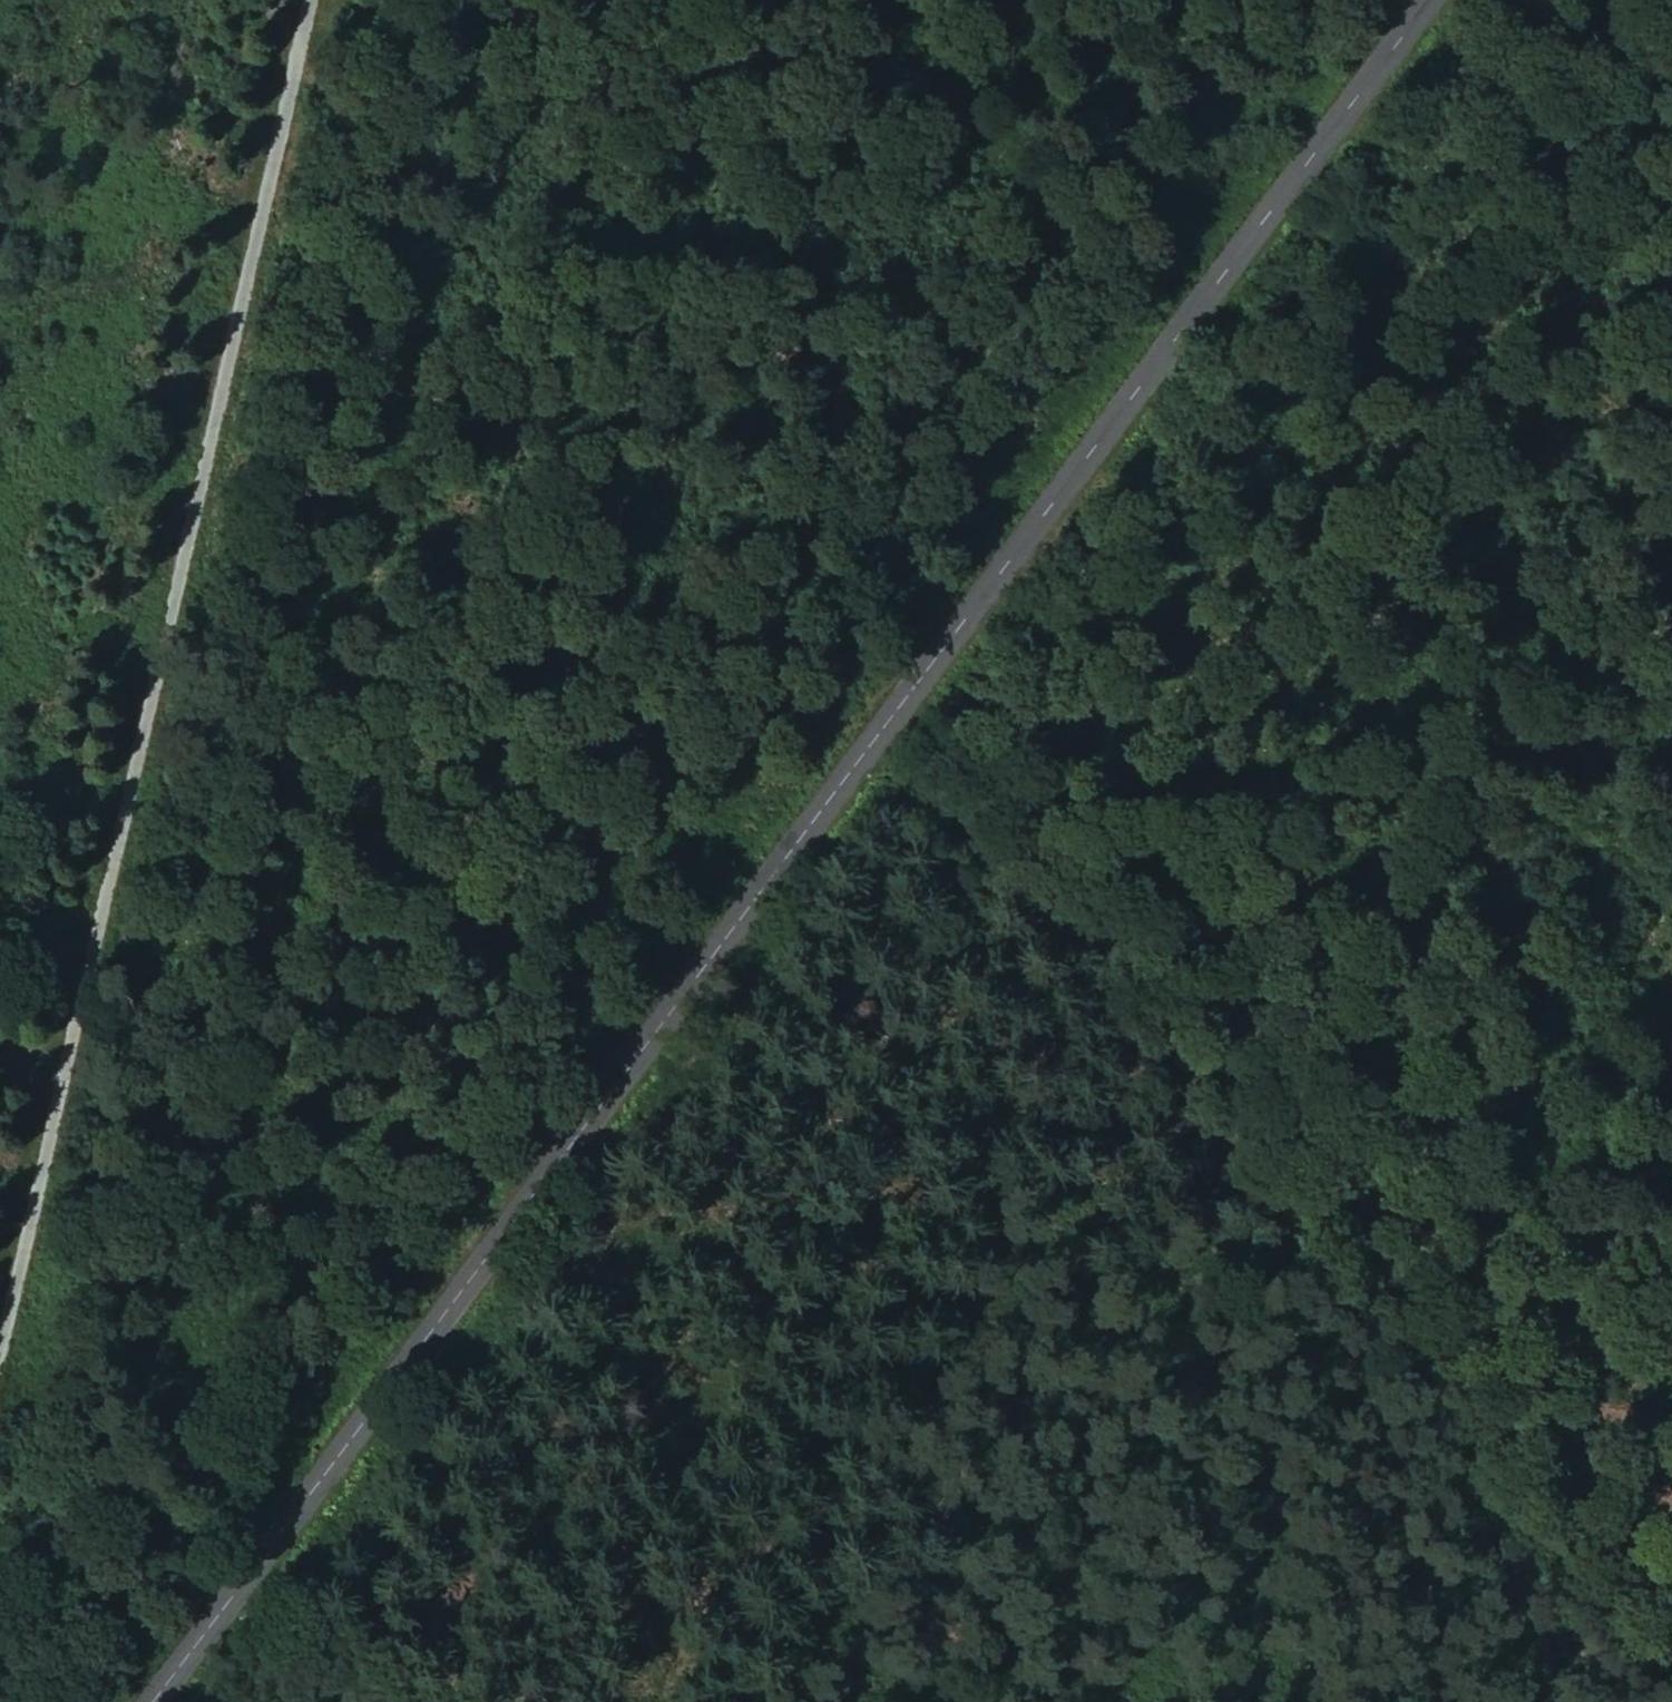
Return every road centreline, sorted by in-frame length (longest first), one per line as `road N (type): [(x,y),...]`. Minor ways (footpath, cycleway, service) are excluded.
road 1 (tertiary): [(1428,0),(145,1701)]
road 2 (track): [(312,0),(0,1402)]

